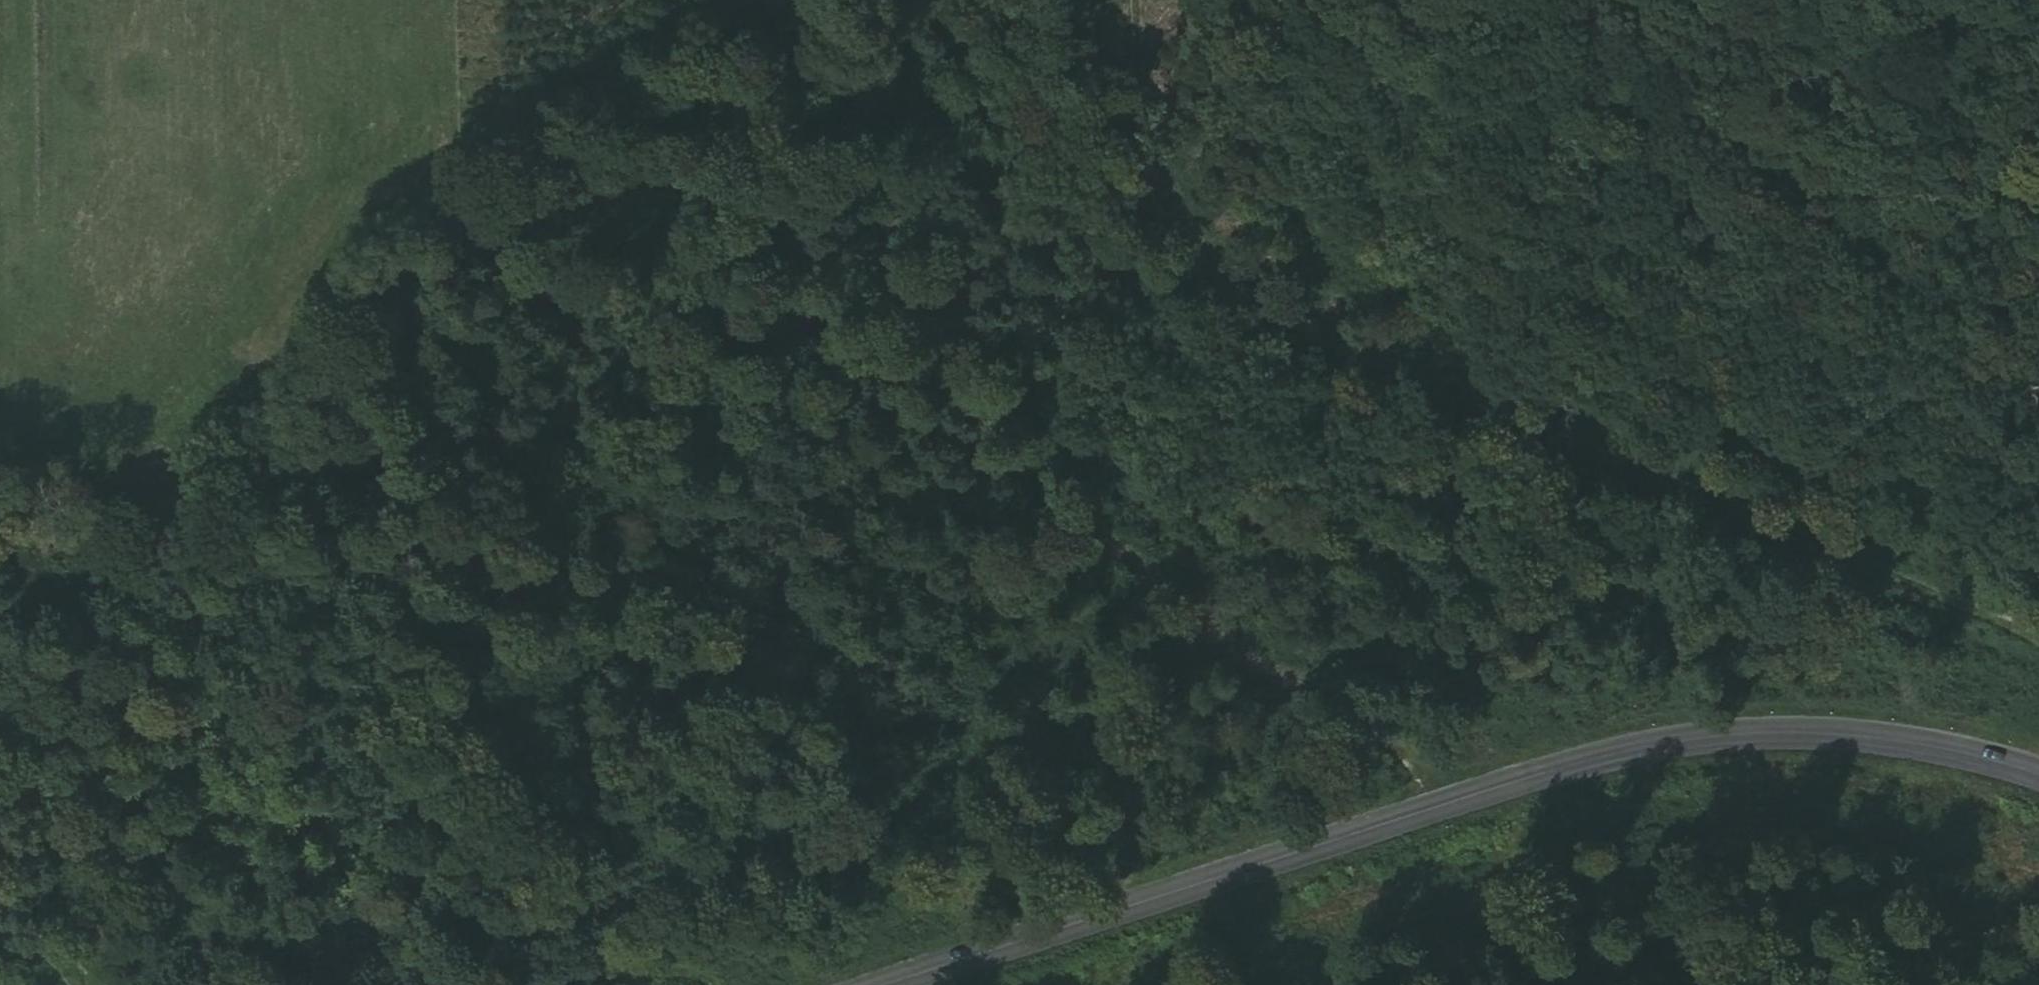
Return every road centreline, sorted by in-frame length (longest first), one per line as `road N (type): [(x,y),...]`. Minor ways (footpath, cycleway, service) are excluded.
road 1 (tertiary): [(837,984),(1736,732),(1889,728),(2038,760)]

